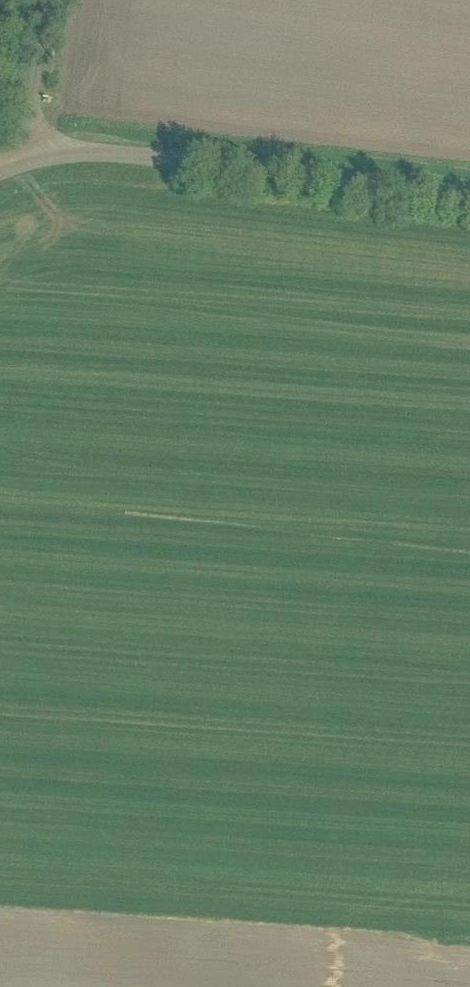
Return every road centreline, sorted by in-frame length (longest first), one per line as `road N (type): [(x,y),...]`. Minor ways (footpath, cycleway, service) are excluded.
road 1 (unclassified): [(0,173),(37,161),(116,154),(469,192)]

